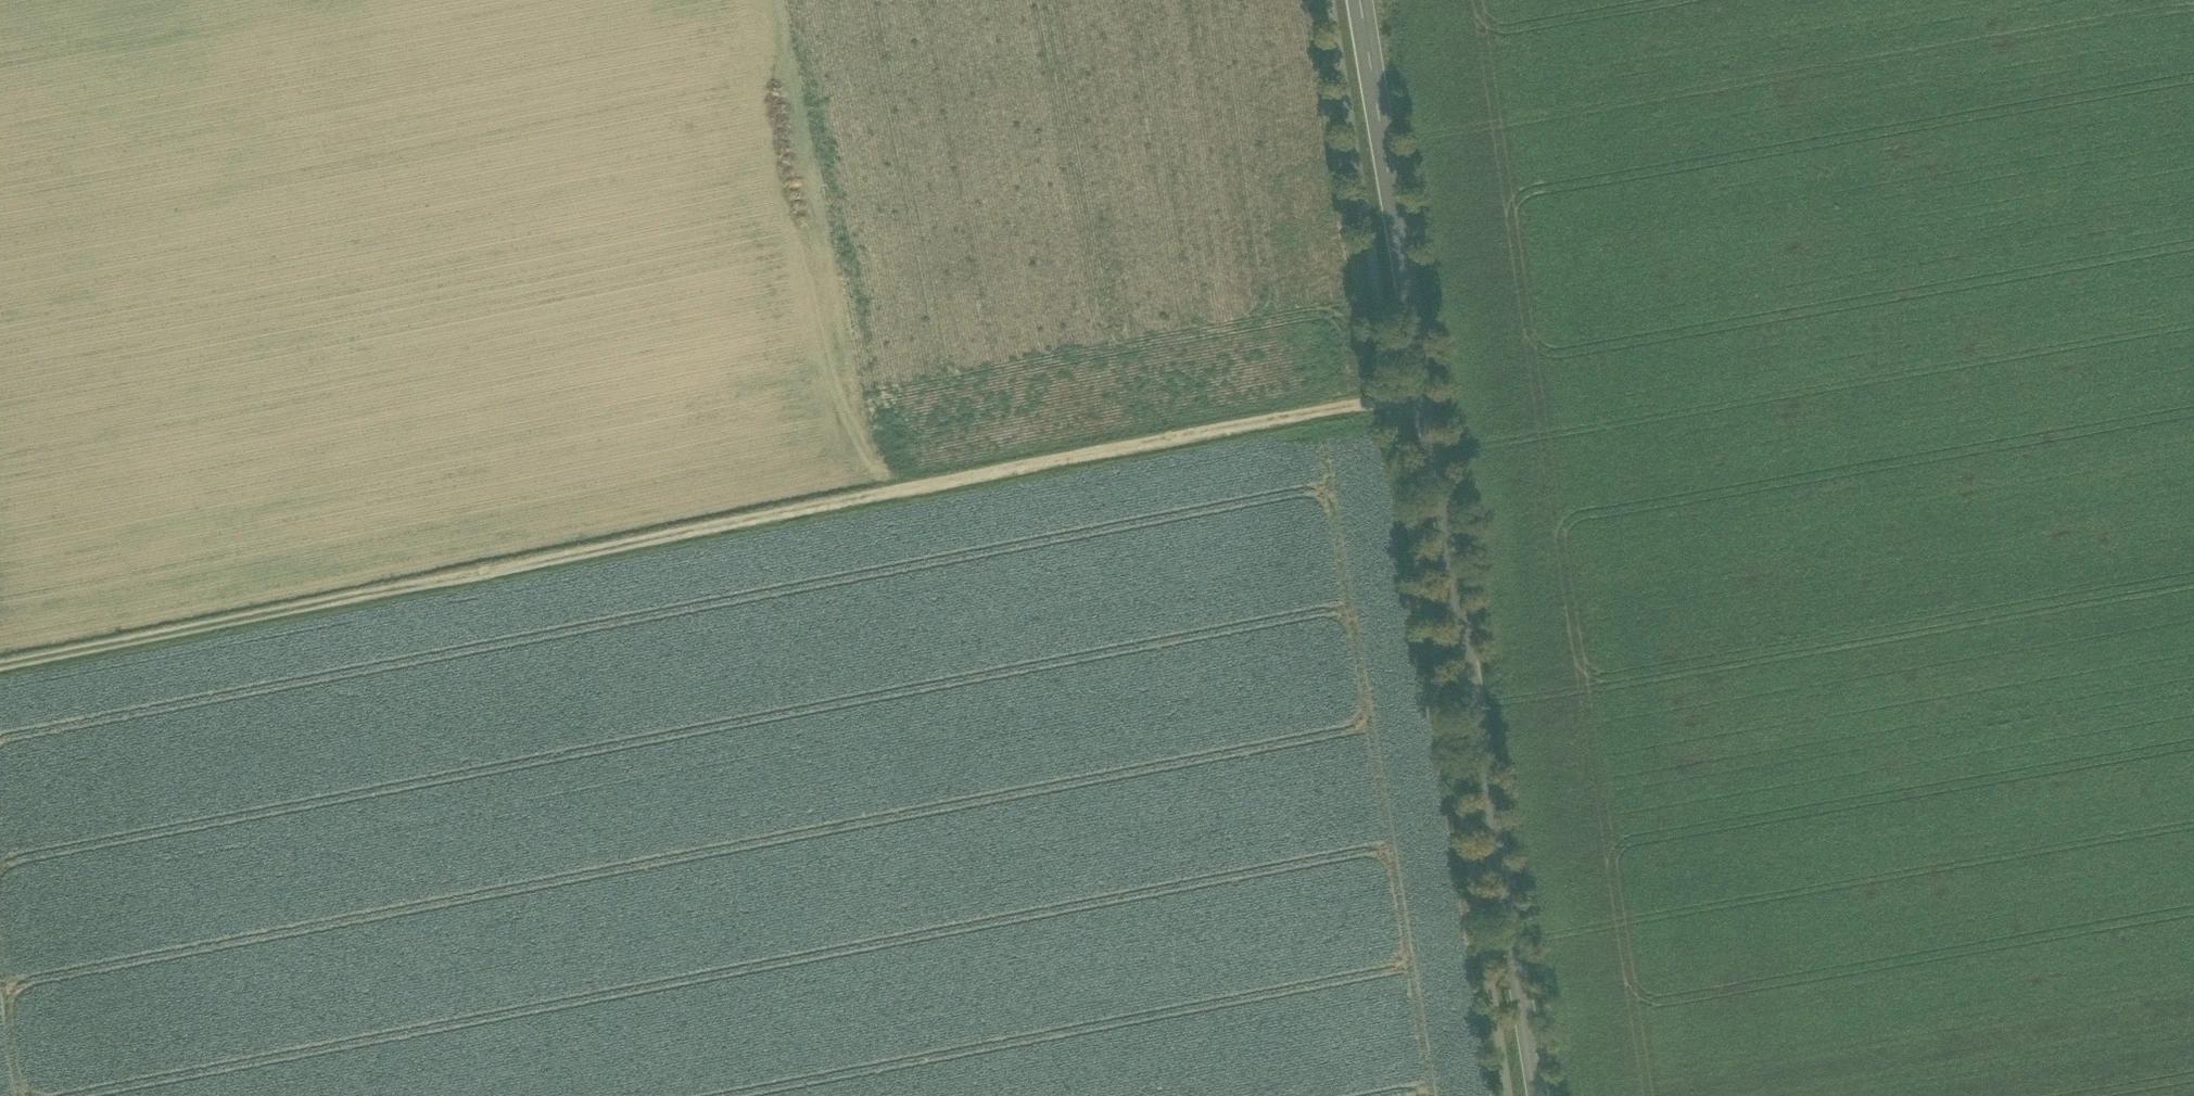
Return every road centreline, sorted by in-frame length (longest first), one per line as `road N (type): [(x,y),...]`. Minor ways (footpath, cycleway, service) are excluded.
road 1 (track): [(0,668),(1424,393)]
road 2 (tertiary): [(1536,1095),(1360,0)]

